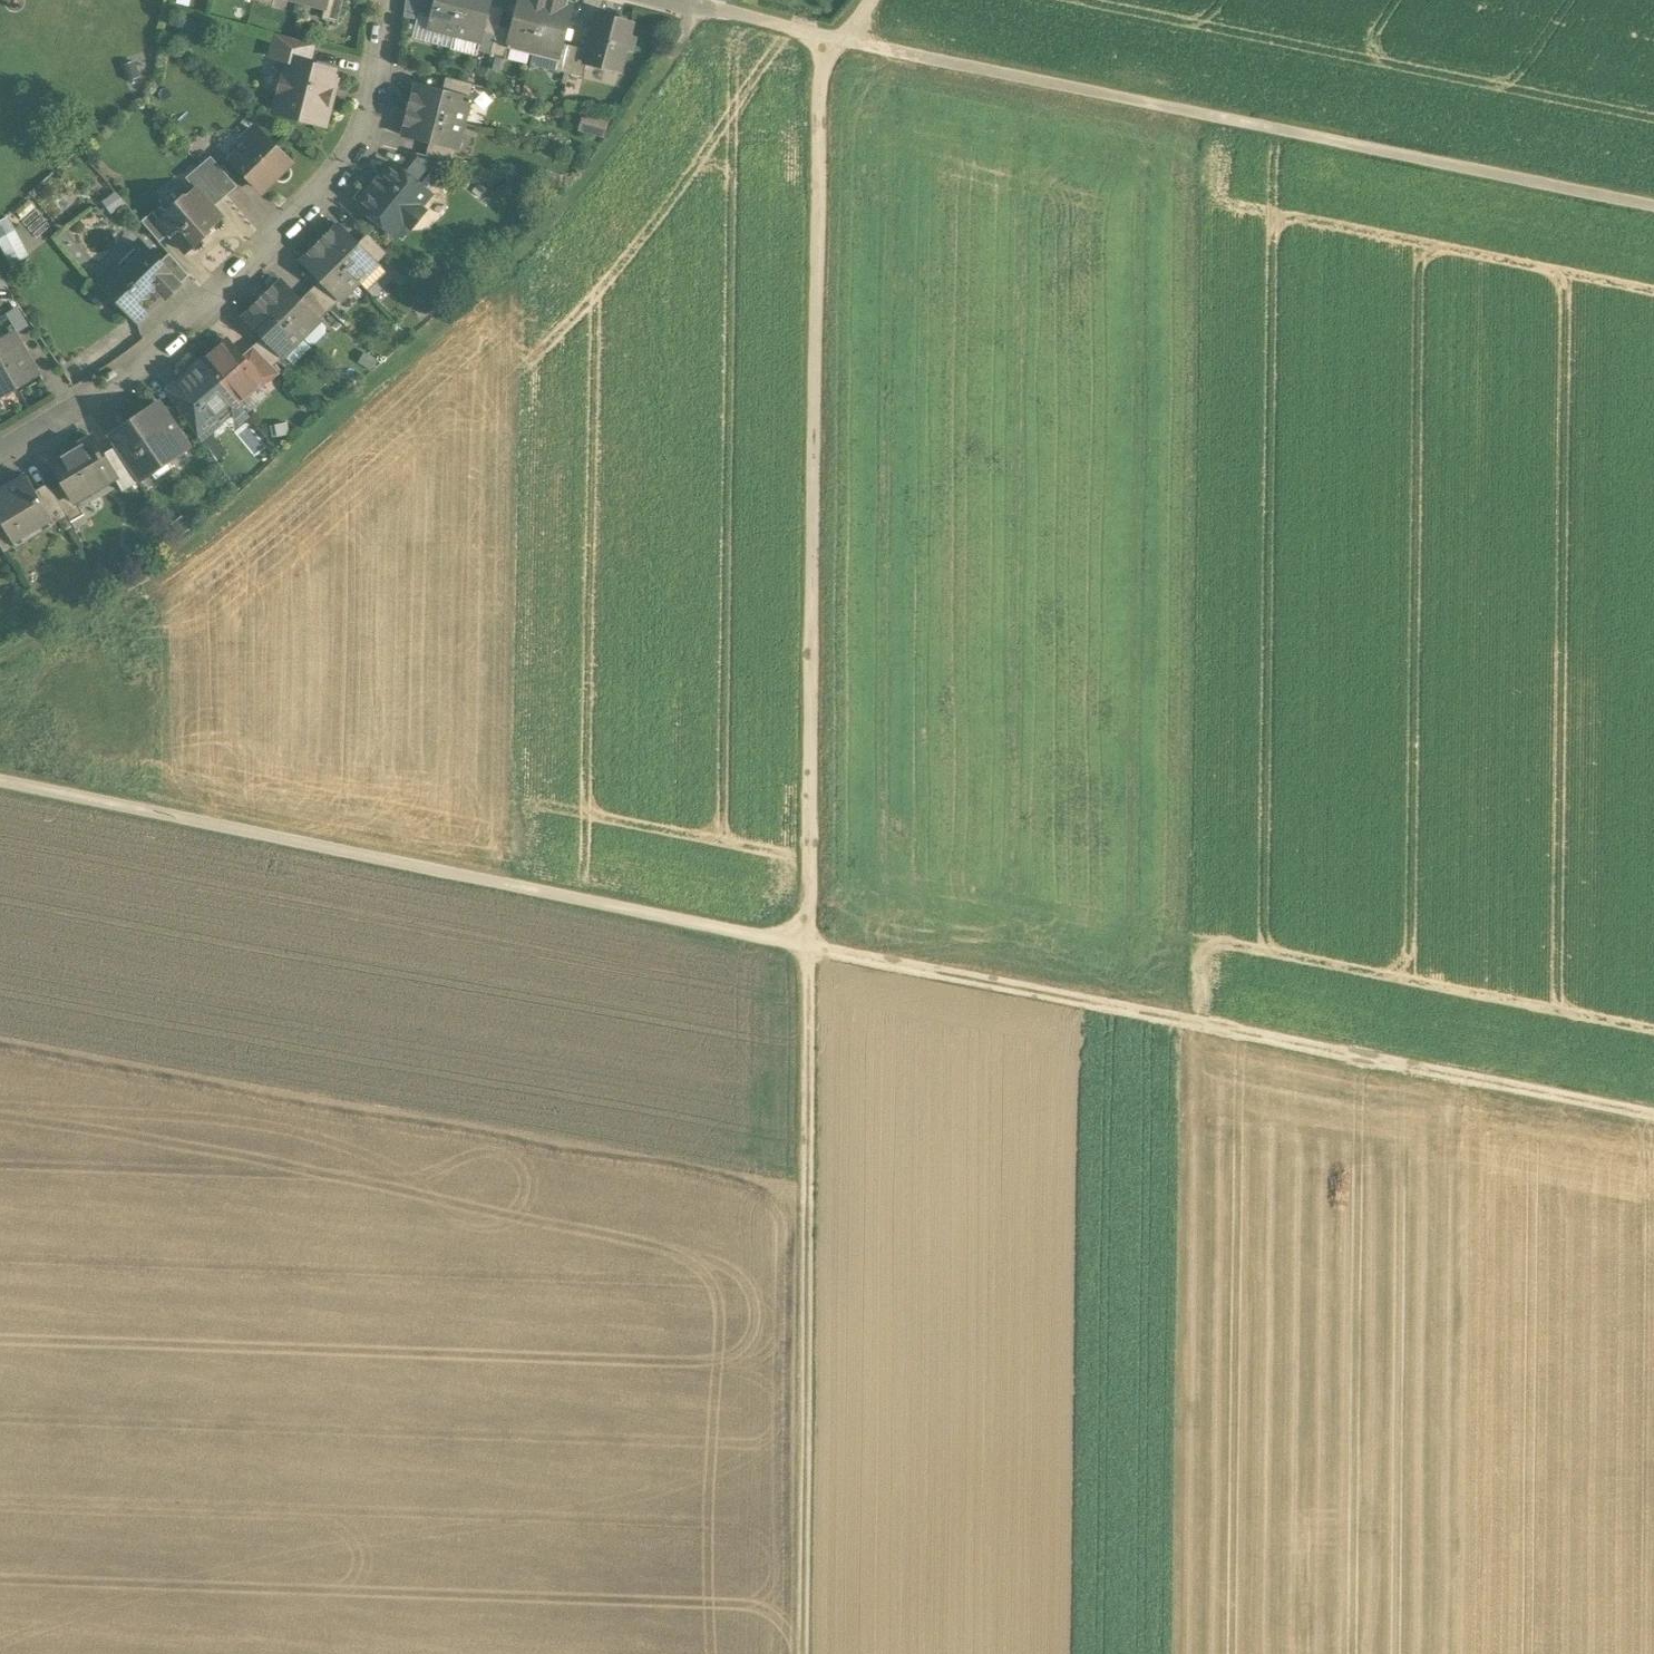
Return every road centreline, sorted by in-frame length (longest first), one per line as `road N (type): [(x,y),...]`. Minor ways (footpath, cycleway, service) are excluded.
road 1 (track): [(0,783),(1653,1112)]
road 2 (track): [(804,1653),(823,33)]
road 3 (track): [(0,660),(139,587),(520,256),(609,152),(702,3)]
road 4 (track): [(1653,206),(848,40),(873,0)]
road 5 (residential): [(0,454),(188,329),(341,175),(364,134),(386,0)]
road 6 (residential): [(691,0),(848,40)]

